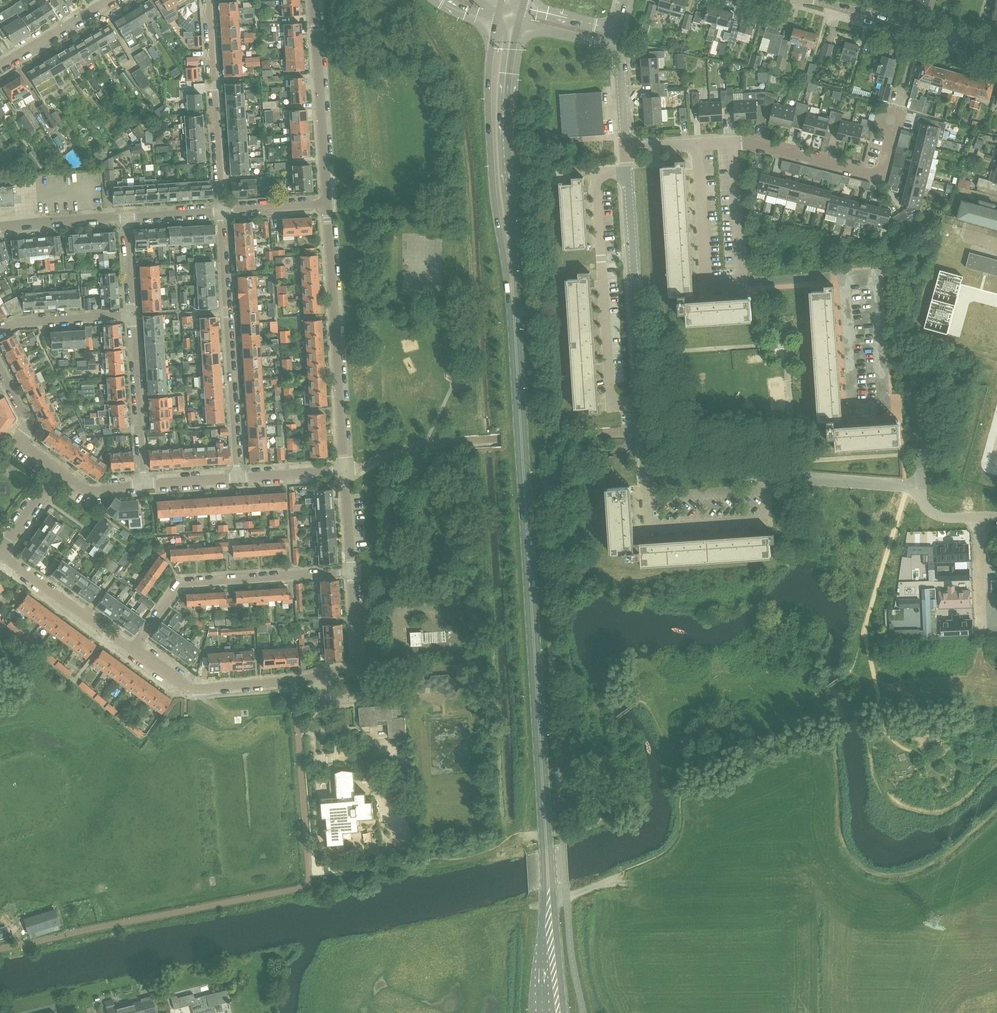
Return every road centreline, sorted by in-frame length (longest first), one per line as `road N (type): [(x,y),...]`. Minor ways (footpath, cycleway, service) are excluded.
road 1 (primary): [(515,326),(546,847)]
road 2 (residential): [(919,485),(647,466),(642,403)]
road 3 (primary): [(496,23),(488,113),(515,326)]
road 4 (primary): [(515,326),(510,115),(517,27)]
road 5 (residential): [(734,144),(878,171),(917,27)]
road 6 (residential): [(642,403),(620,405),(610,386),(597,185),(603,175),(627,173)]
road 7 (residential): [(347,470),(326,204)]
road 8 (residential): [(239,477),(223,211)]
road 9 (residential): [(134,648),(180,582),(353,570)]
road 10 (residential): [(357,658),(349,667),(294,679),(200,688),(134,648)]
road 11 (residential): [(642,403),(627,173)]
road 12 (residential): [(209,0),(223,211)]
road 13 (residential): [(326,204),(312,0)]
road 14 (residential): [(696,145),(706,280),(741,282)]
road 15 (residential): [(131,315),(143,483)]
road 16 (residential): [(134,648),(0,554)]
road 17 (residential): [(844,276),(876,279),(884,405)]
road 18 (residential): [(884,405),(853,402),(844,276)]
road 19 (residential): [(741,282),(734,144)]
road 20 (residential): [(0,330),(131,315)]
road 21 (primary): [(565,1012),(549,887)]
road 22 (residential): [(0,65),(107,0)]
road 23 (primary): [(549,887),(546,1012)]
road 24 (residential): [(124,217),(0,227)]
road 25 (residential): [(0,369),(26,418),(26,444),(58,469)]

